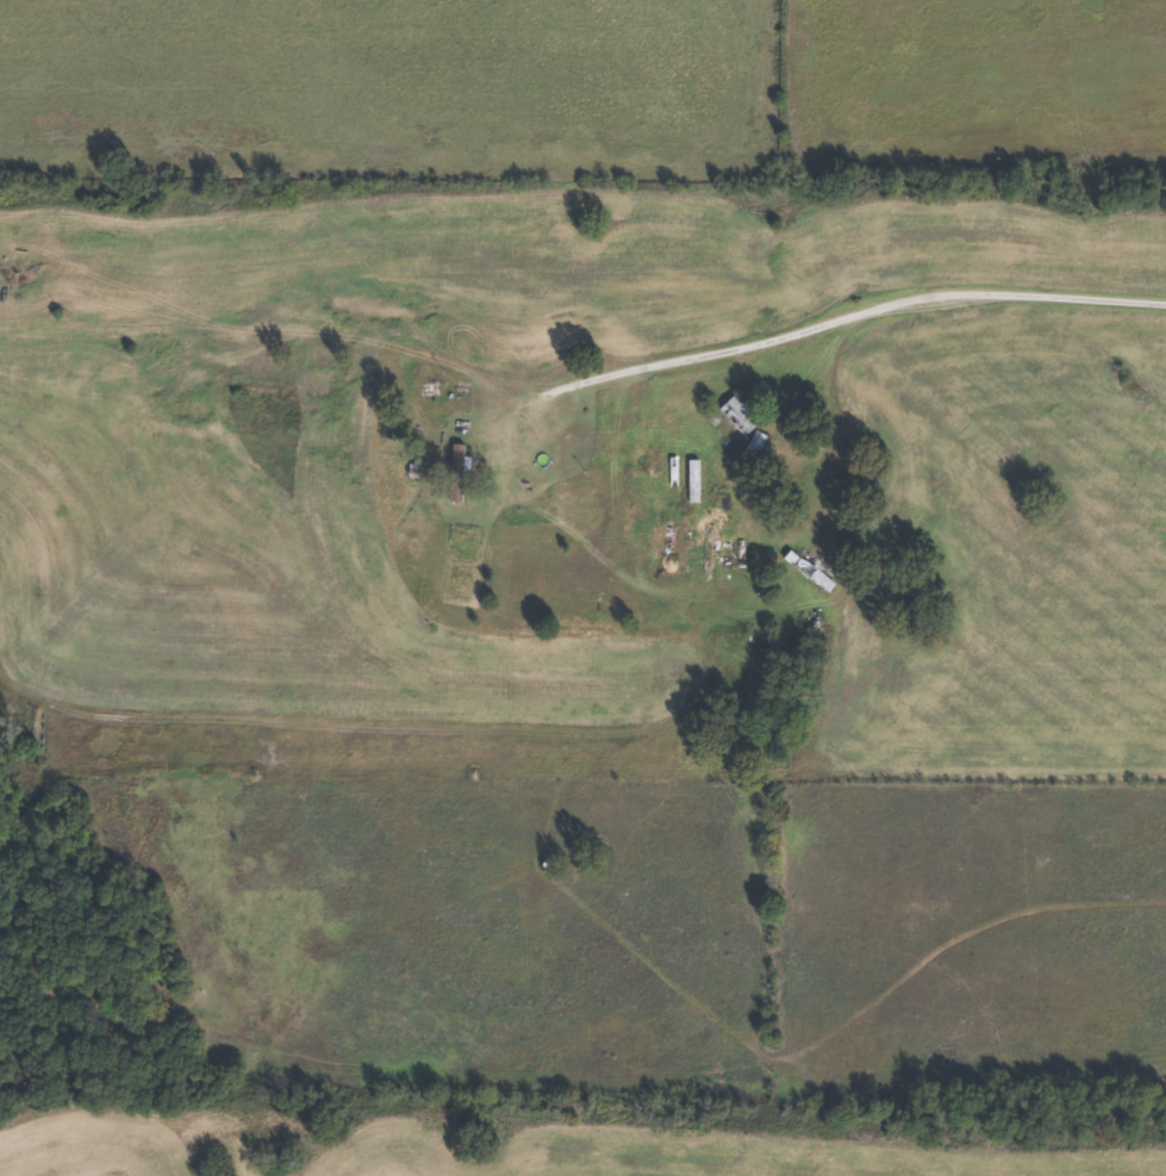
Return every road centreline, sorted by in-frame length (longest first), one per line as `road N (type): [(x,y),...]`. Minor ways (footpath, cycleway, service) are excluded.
road 1 (residential): [(1165,230),(0,233)]

